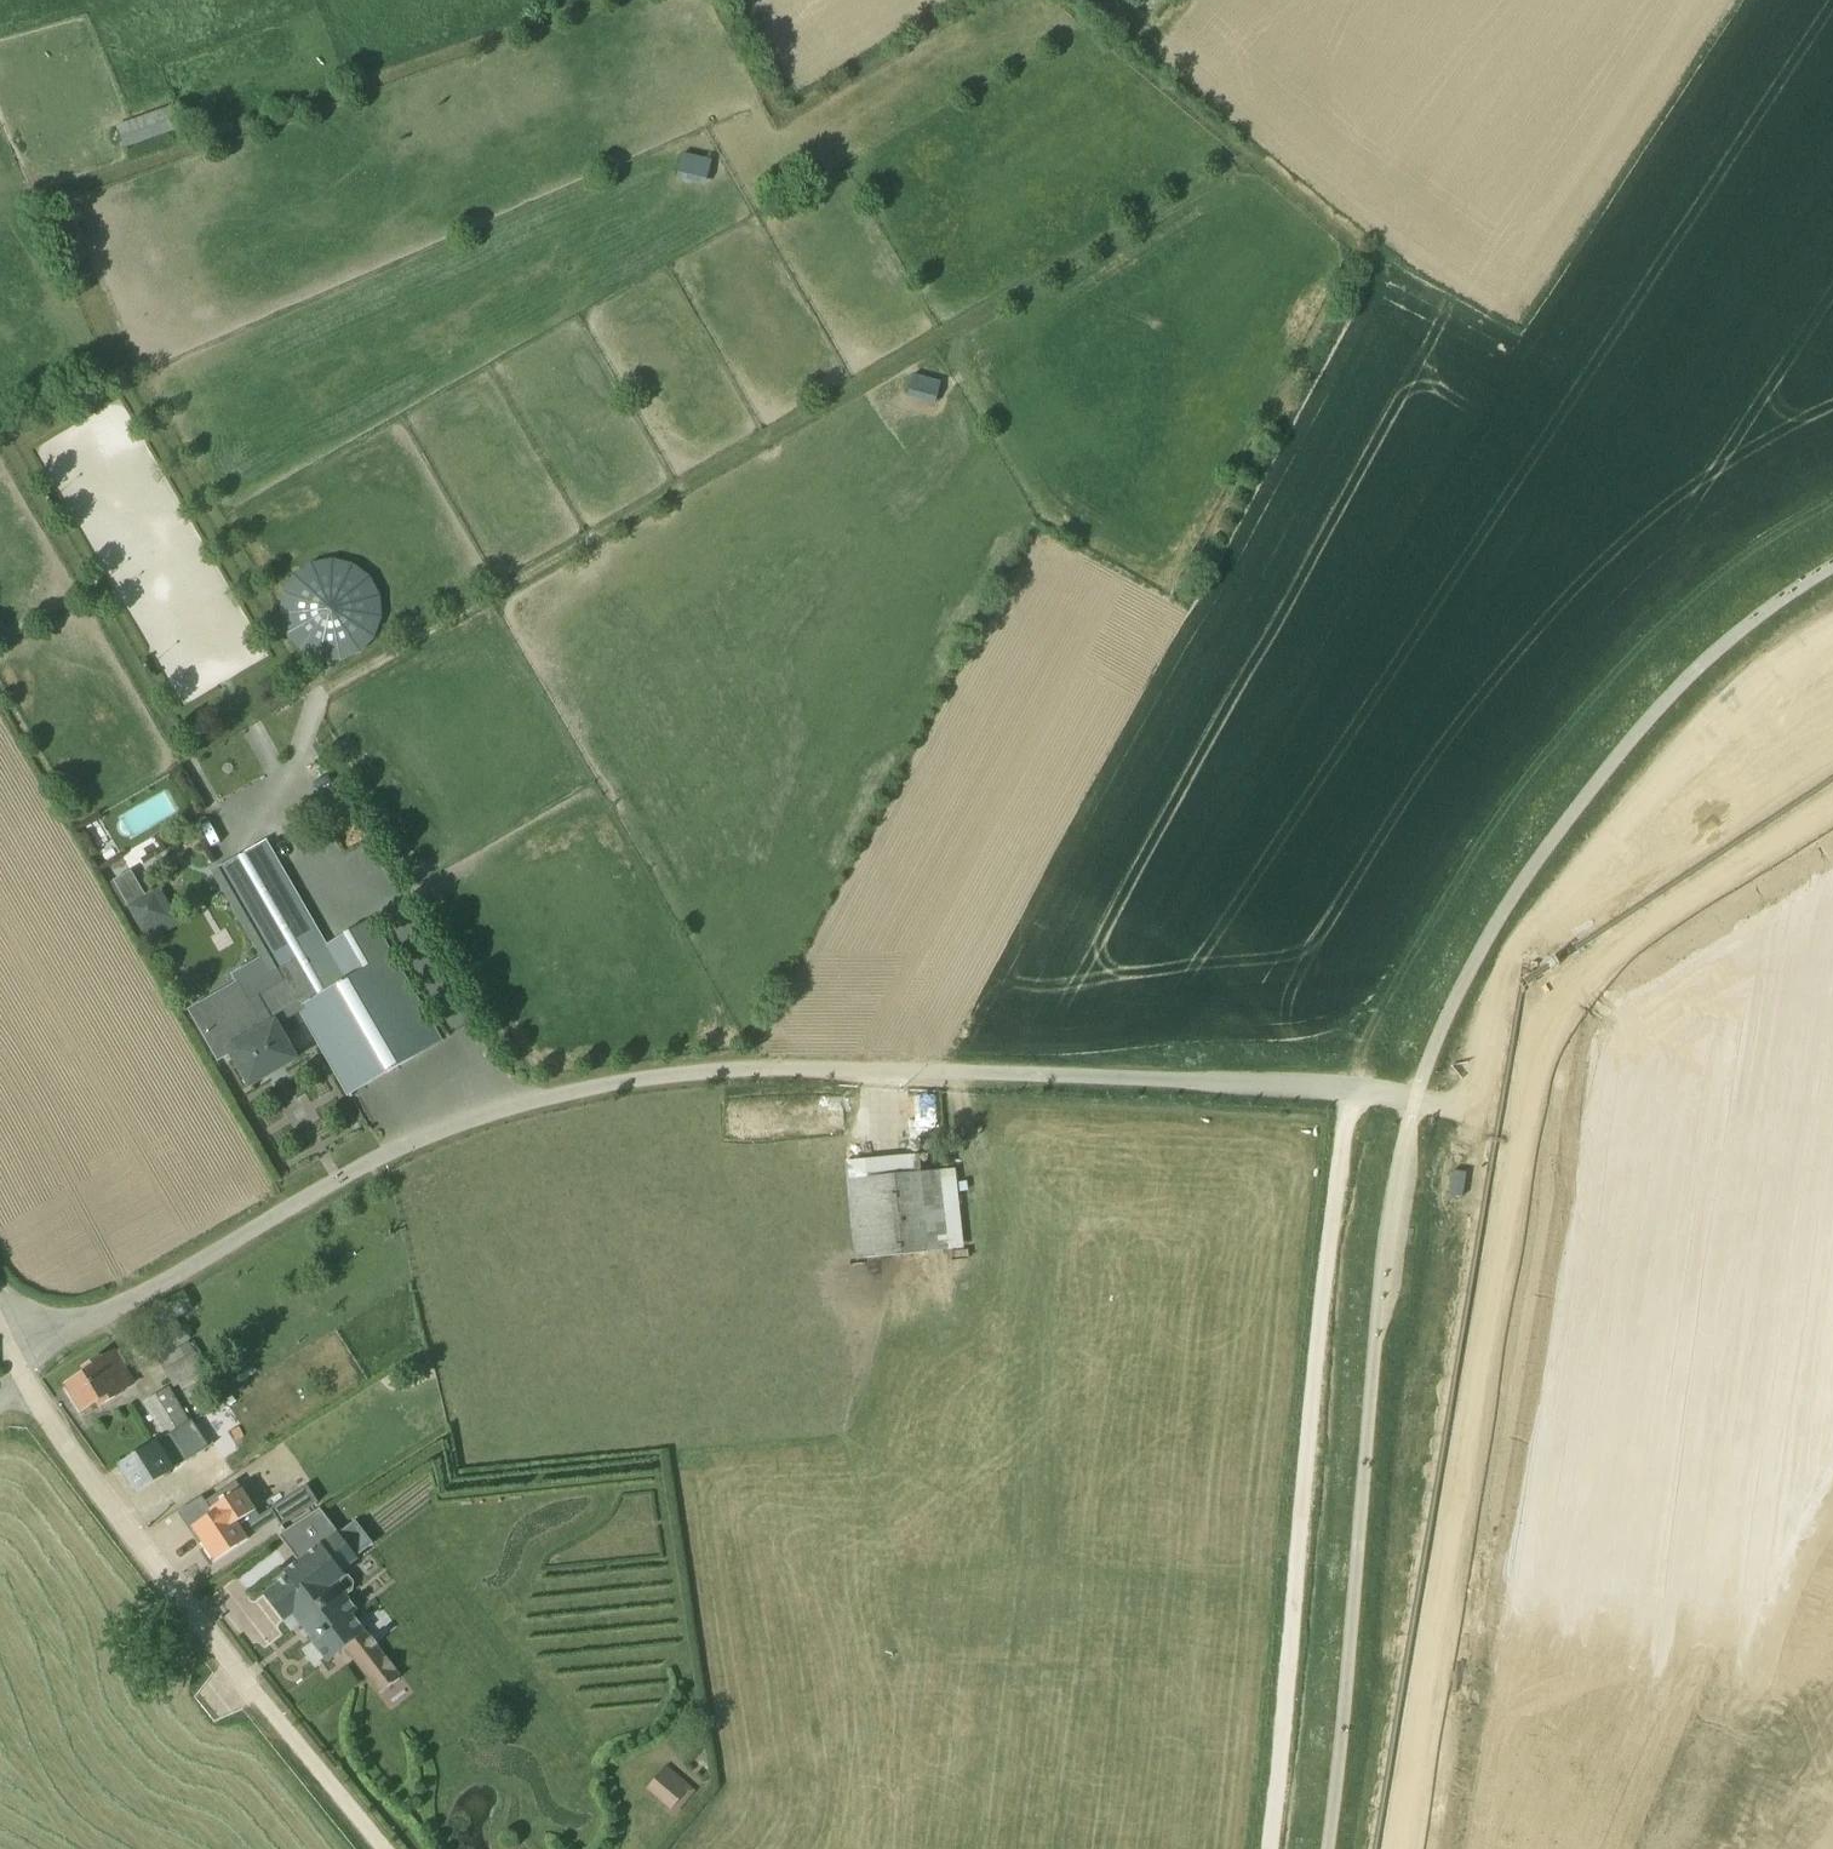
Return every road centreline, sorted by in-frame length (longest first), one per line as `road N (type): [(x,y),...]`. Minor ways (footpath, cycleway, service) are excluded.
road 1 (unclassified): [(10,1347),(74,1334),(334,1188),(445,1136),(552,1104),(800,1072),(1308,1090),(1412,1105)]
road 2 (track): [(1268,1848),(1349,1096)]
road 3 (residential): [(256,1698),(113,1516),(31,1388)]
road 4 (unclassified): [(382,1848),(256,1698)]

